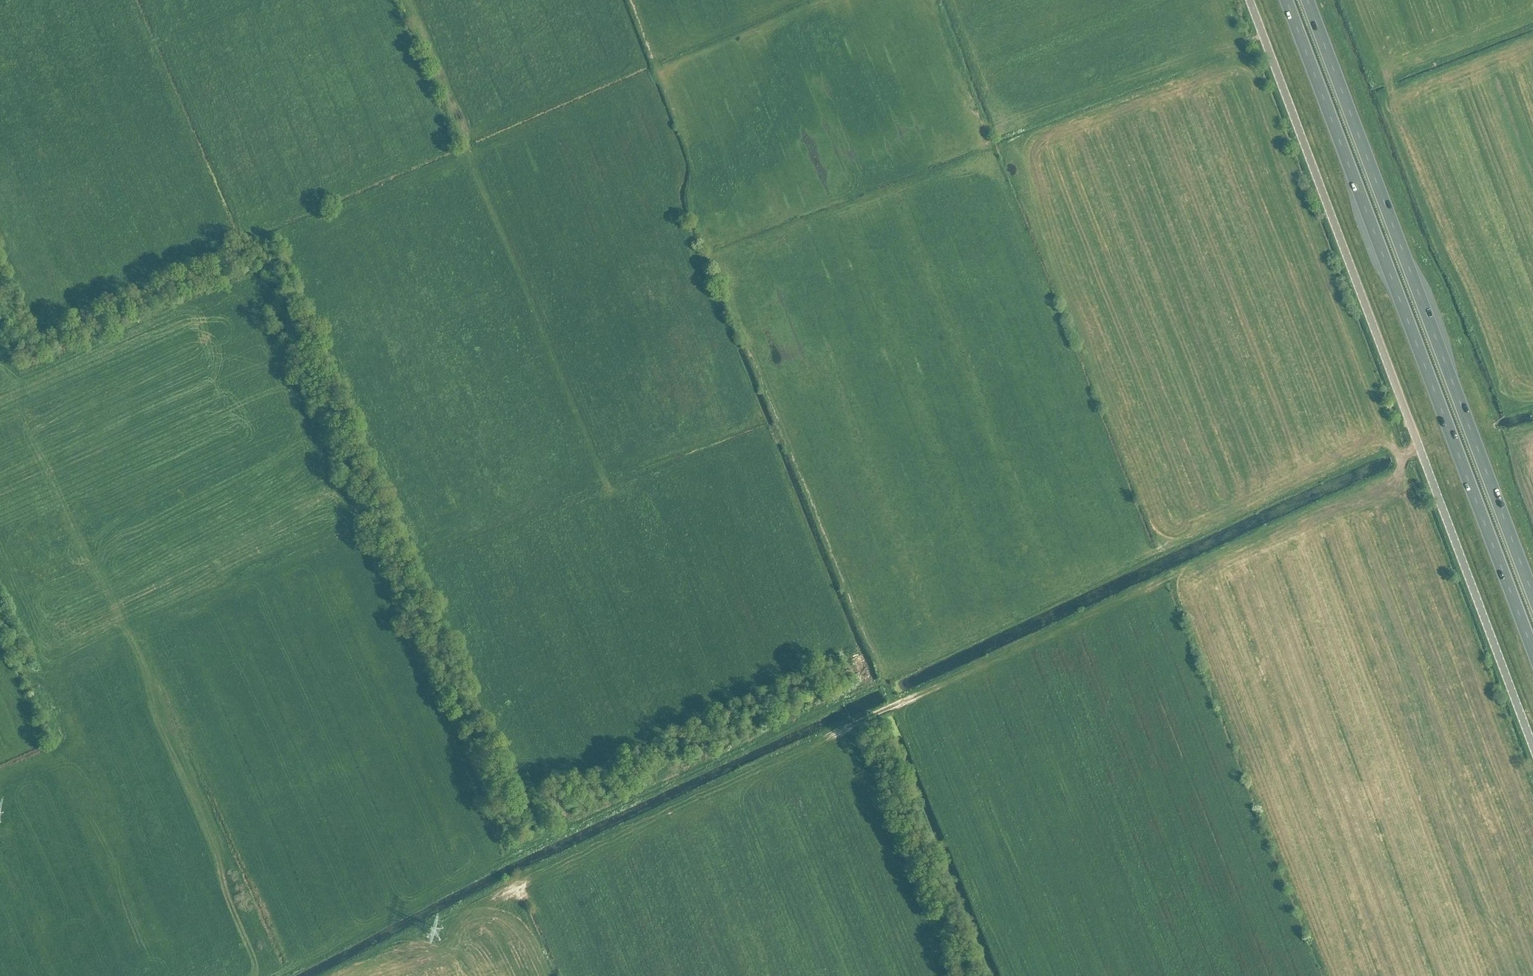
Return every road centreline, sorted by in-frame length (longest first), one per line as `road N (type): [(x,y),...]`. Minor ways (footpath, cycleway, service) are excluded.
road 1 (unclassified): [(1532,747),(1250,0)]
road 2 (trunk): [(1287,0),(1532,650)]
road 3 (trunk): [(1532,596),(1307,0)]

